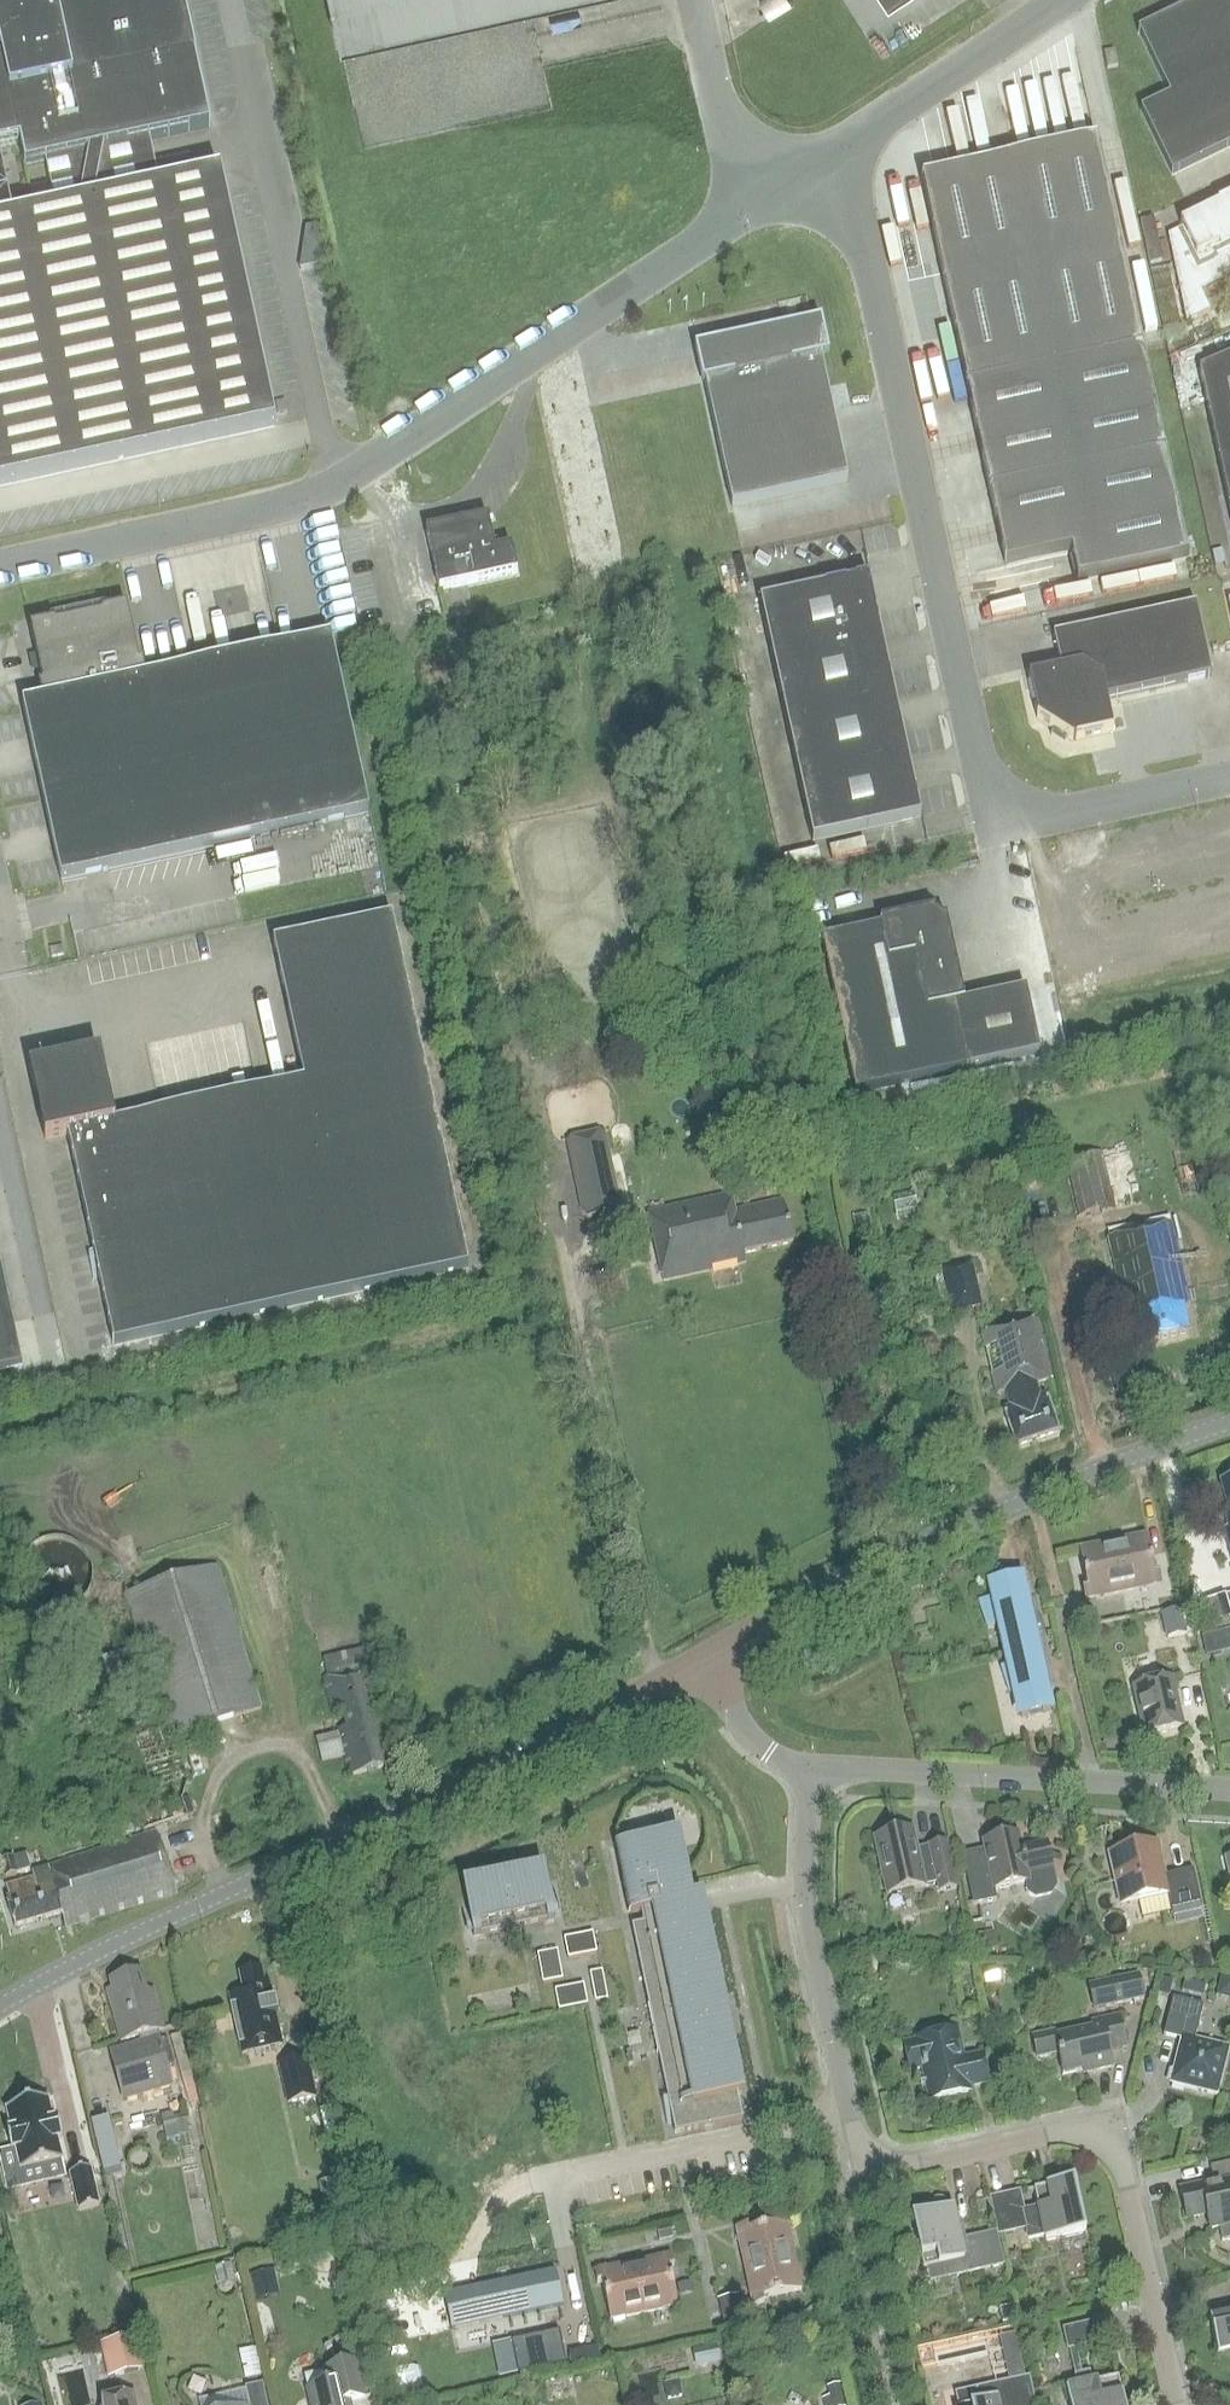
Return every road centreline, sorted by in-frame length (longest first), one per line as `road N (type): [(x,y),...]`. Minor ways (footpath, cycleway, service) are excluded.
road 1 (unclassified): [(844,151),(997,823),(1229,771)]
road 2 (residential): [(1175,2404),(1122,2169),(1103,2144),(1063,2132),(906,2167),(875,2157),(858,2138),(811,1929),(810,1767)]
road 3 (unclassified): [(0,564),(335,490),(744,214)]
road 4 (tertiary): [(0,2011),(704,1656)]
road 5 (tertiary): [(704,1656),(979,1519),(1229,1418)]
road 6 (residential): [(1229,1790),(810,1767)]
road 7 (unclassified): [(844,151),(1060,0)]
road 8 (unclassified): [(744,214),(696,0)]
road 9 (residential): [(810,1767),(763,1748),(704,1656)]

